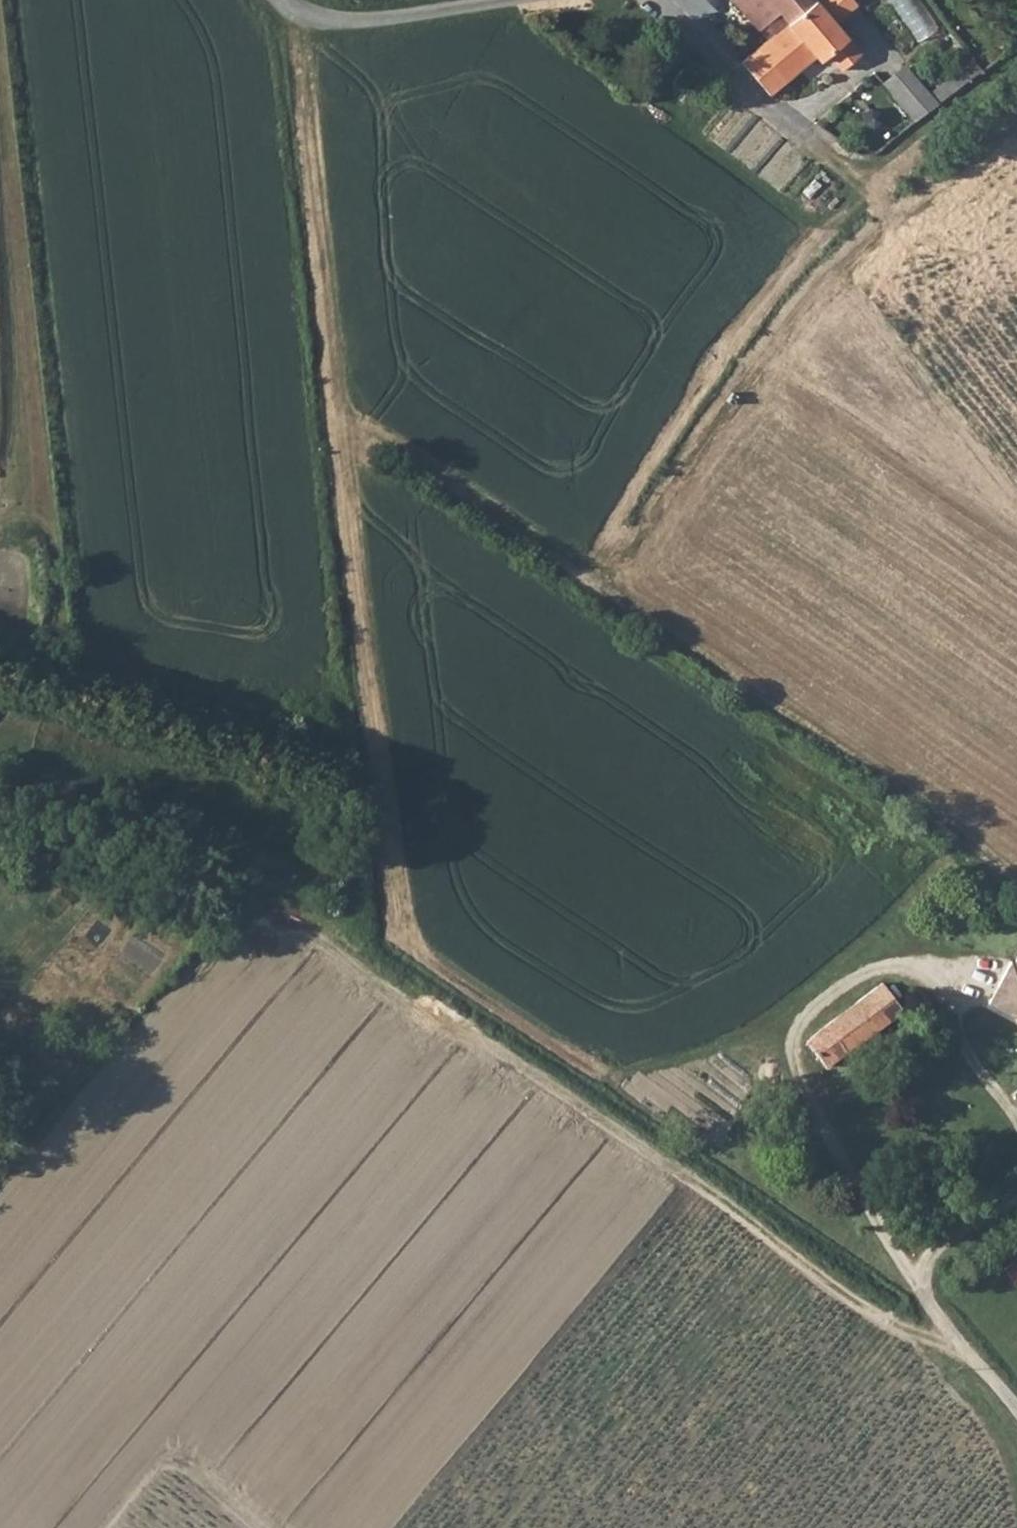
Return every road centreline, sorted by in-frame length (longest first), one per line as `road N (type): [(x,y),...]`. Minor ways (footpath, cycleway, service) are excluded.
road 1 (track): [(246,1527),(160,1463),(105,1527)]

